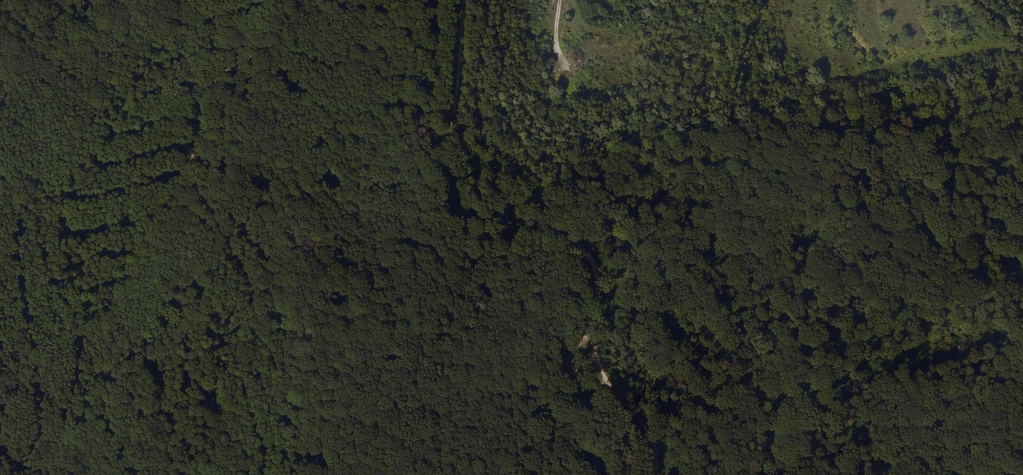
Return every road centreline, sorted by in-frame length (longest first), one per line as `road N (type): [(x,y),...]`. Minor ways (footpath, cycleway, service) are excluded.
road 1 (track): [(463,0),(449,186),(457,212),(471,231),(524,223),(562,232),(599,263),(590,355),(663,445),(658,474)]
road 2 (track): [(328,474),(321,456),(336,376),(330,358),(271,305),(191,161),(195,112),(228,72),(279,40),(299,0)]
road 3 (track): [(251,474),(198,284),(191,161)]

